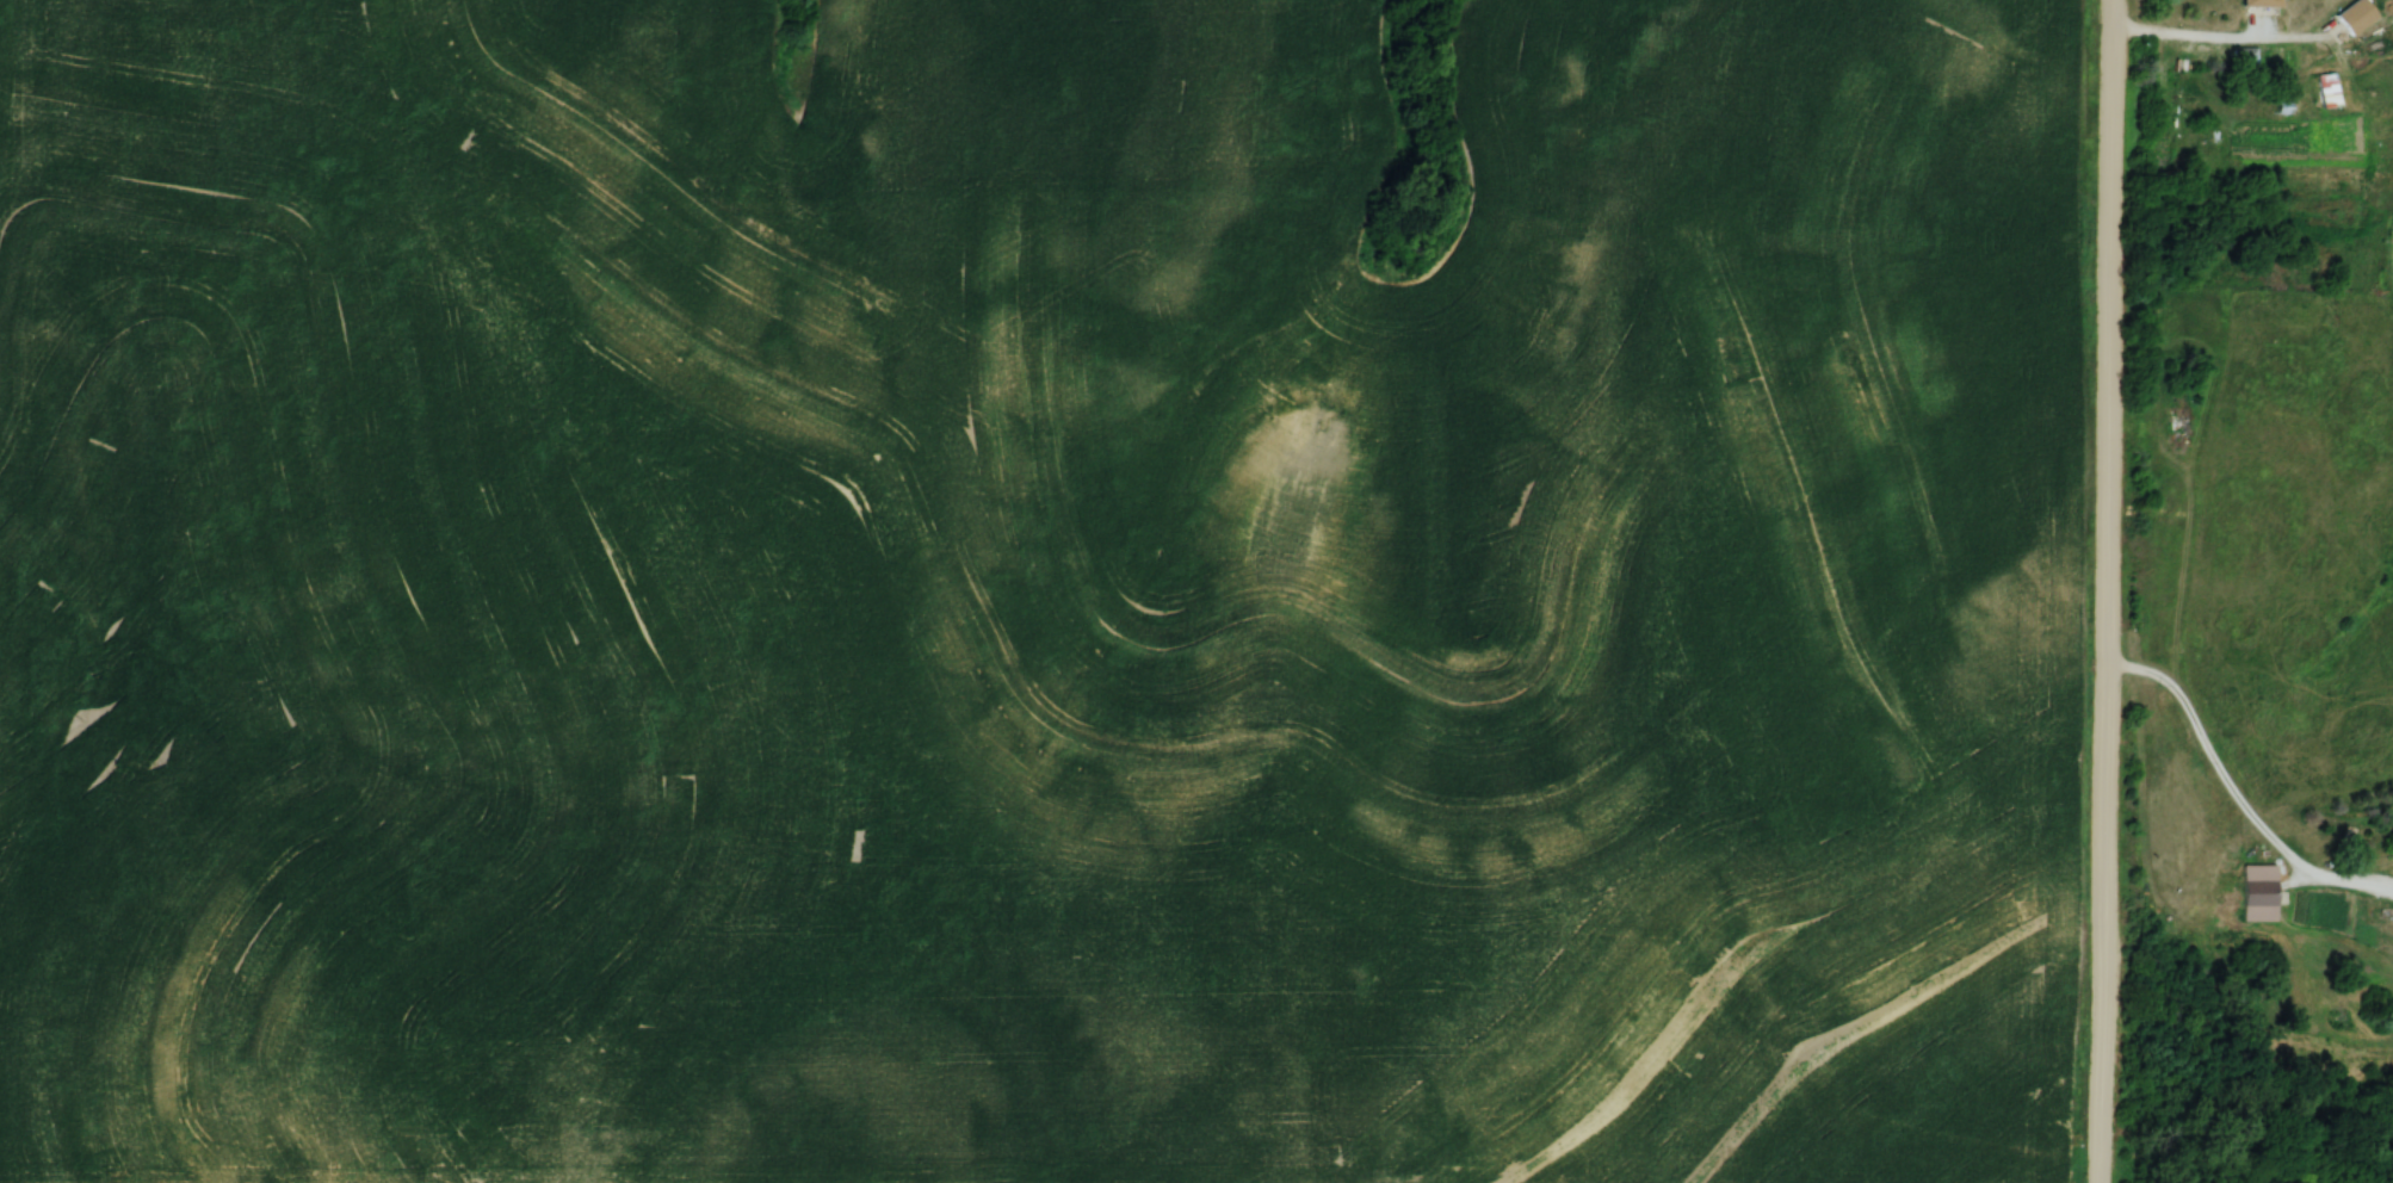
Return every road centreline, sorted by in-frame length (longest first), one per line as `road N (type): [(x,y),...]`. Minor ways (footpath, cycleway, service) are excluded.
road 1 (residential): [(2101,1182),(2112,0)]

